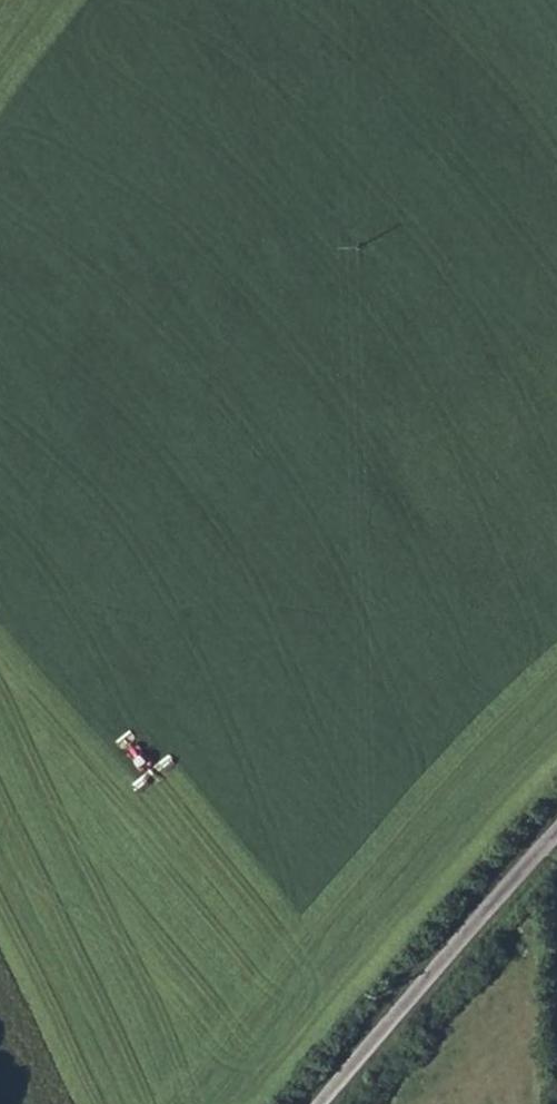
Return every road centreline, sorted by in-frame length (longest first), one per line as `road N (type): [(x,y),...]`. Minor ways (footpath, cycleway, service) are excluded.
road 1 (unclassified): [(319,1103),(556,827)]

